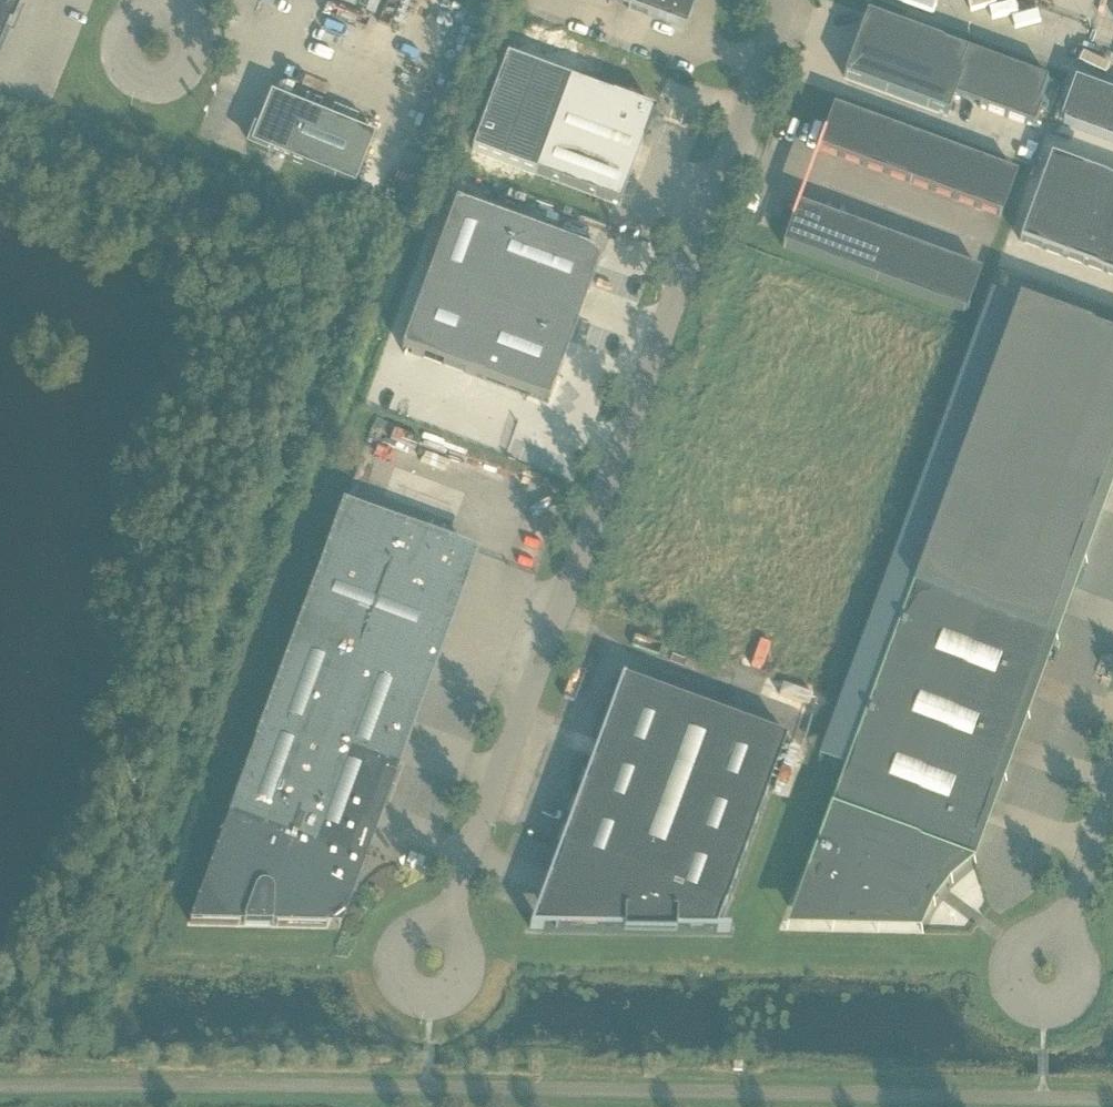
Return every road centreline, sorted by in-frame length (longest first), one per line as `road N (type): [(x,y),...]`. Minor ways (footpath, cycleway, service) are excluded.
road 1 (unclassified): [(1112,1099),(0,1085)]
road 2 (unclassified): [(784,0),(444,925)]
road 3 (unclassified): [(167,12),(131,18),(116,40),(119,68),(137,86),(175,84),(191,64),(193,42),(177,17)]
road 4 (unclassified): [(1034,938),(1015,954),(1010,977),(1021,998),(1044,1008),(1070,998),(1081,972),(1058,939)]
road 5 (unclassified): [(1058,939),(1112,788)]
road 6 (unclassified): [(444,925),(406,931),(392,954),(405,991),(444,998)]

